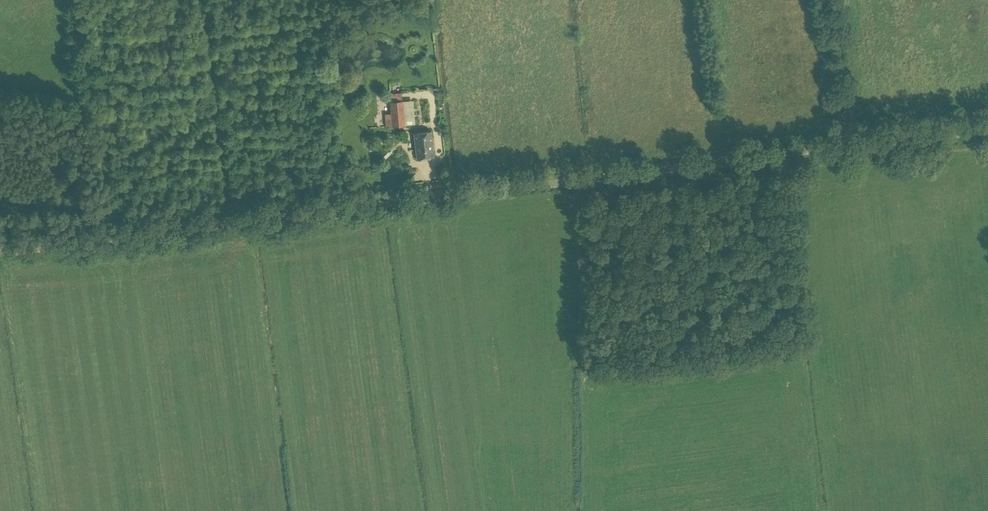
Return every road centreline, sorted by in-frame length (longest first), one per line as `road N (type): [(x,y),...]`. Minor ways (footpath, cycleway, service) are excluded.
road 1 (tertiary): [(0,252),(987,129)]

